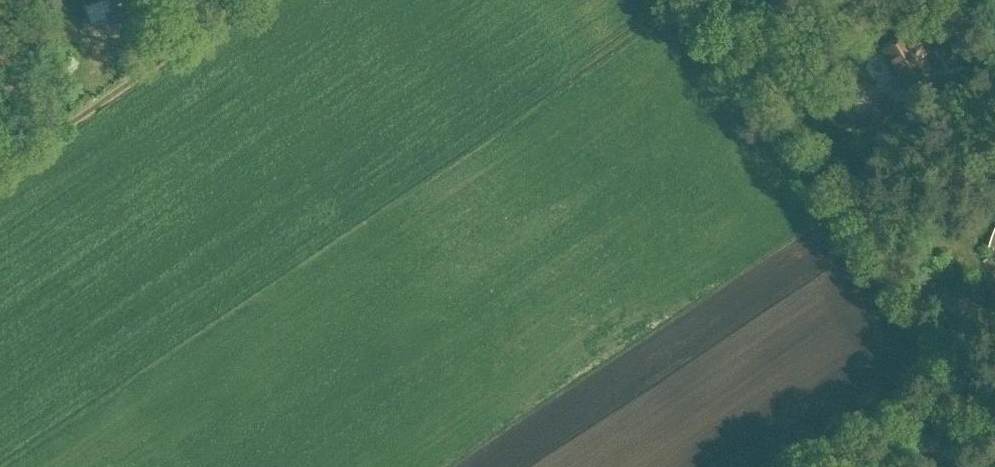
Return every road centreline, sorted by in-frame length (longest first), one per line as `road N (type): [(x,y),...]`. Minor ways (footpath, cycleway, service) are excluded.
road 1 (track): [(0,171),(254,0)]

